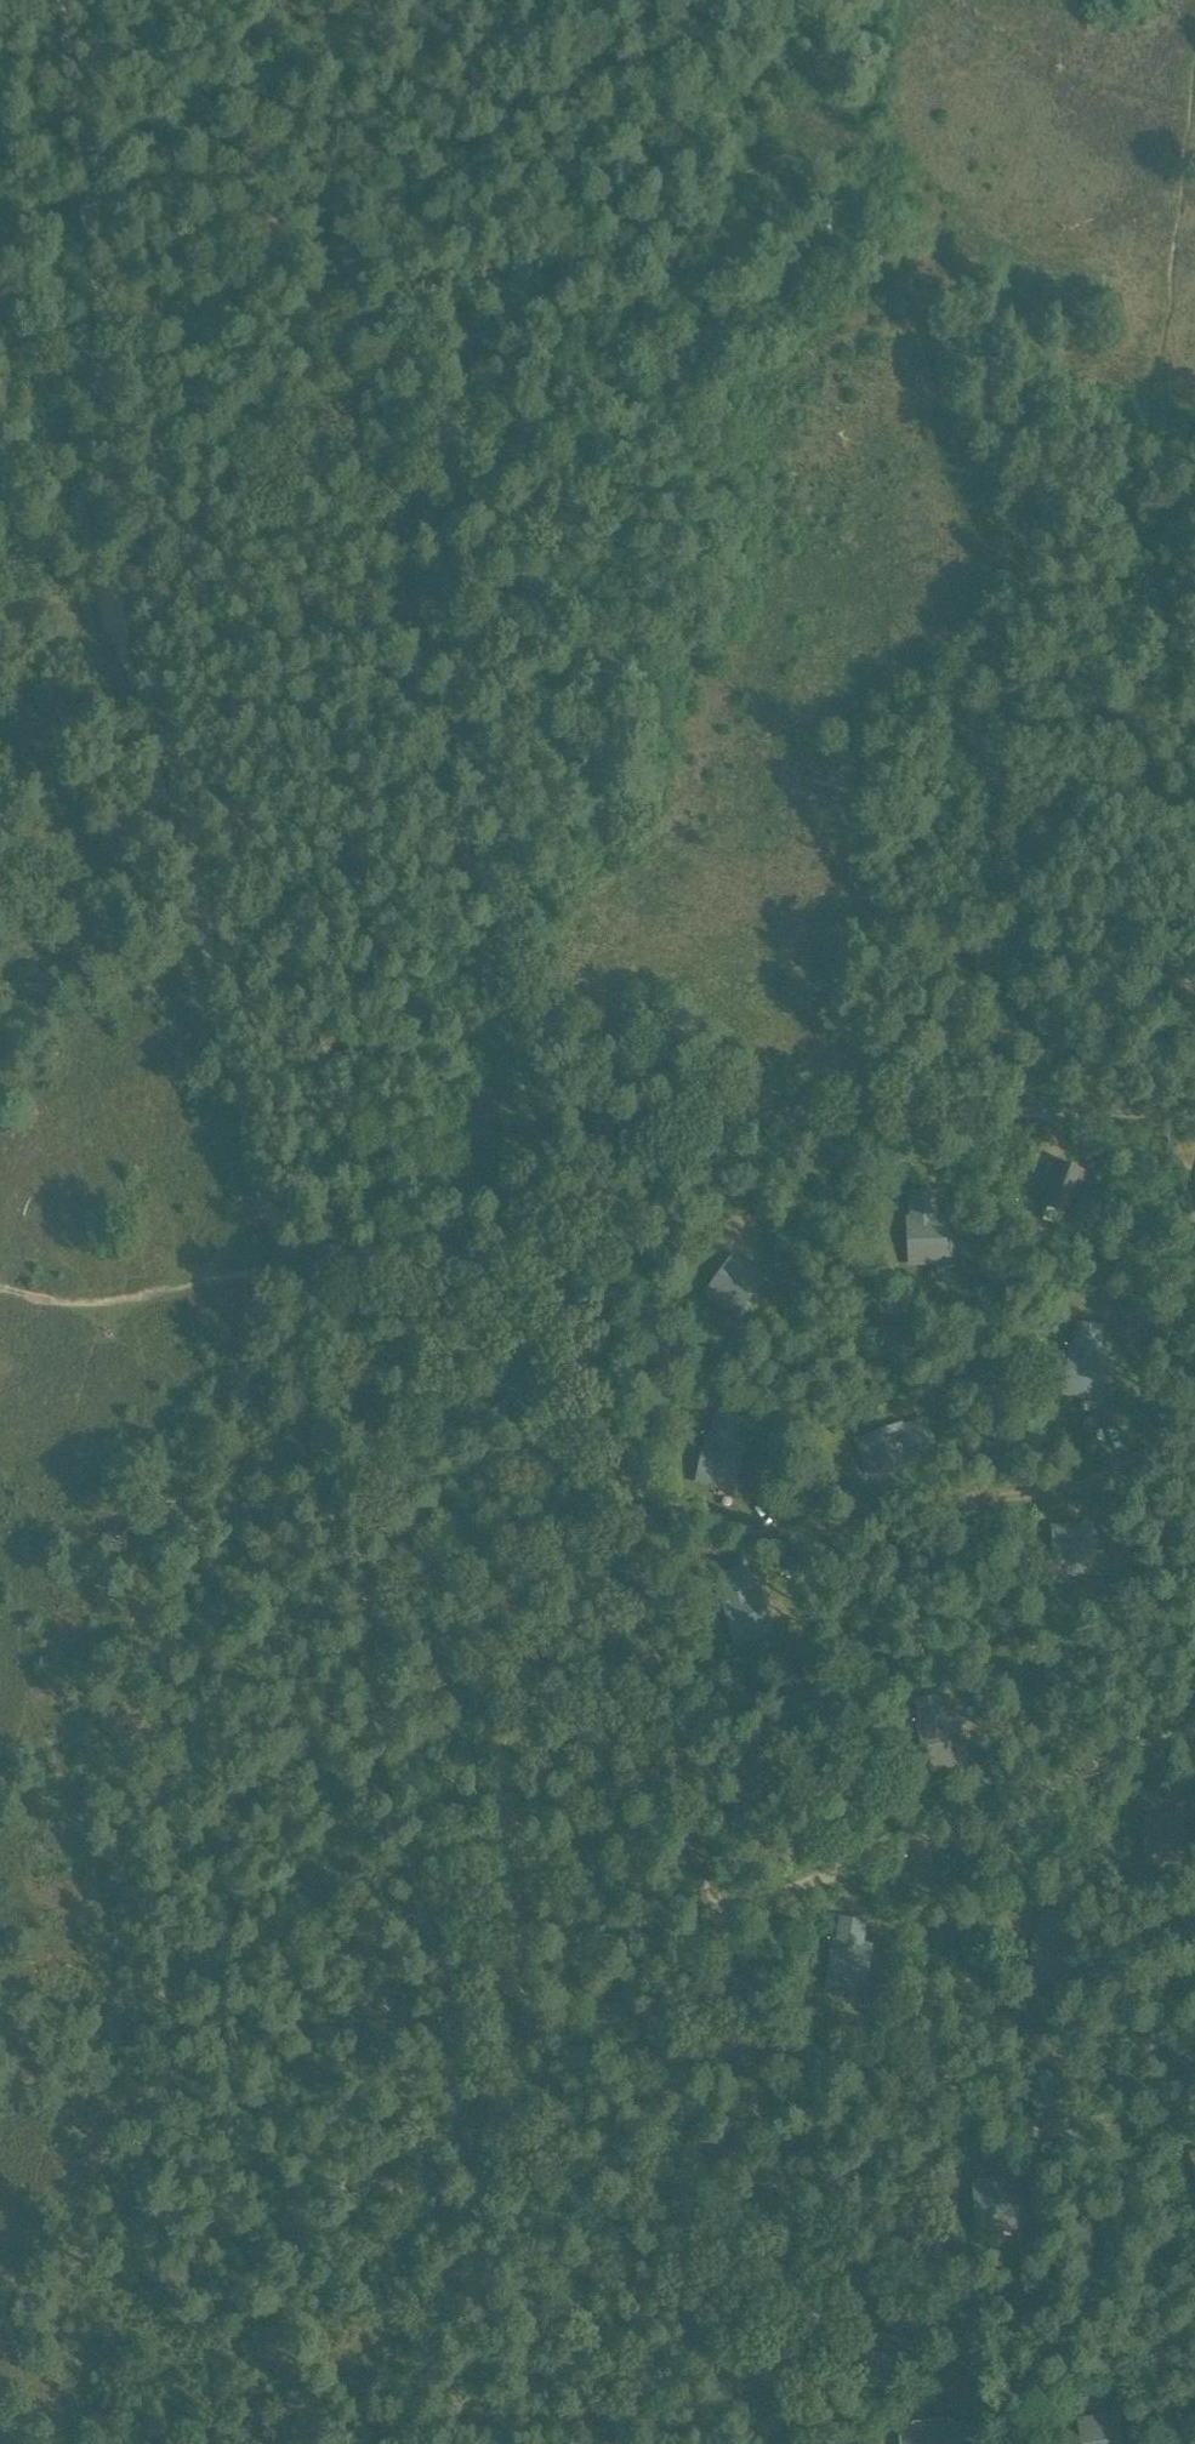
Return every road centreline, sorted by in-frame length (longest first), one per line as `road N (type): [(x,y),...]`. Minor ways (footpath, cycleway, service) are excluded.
road 1 (track): [(59,0),(106,607),(184,825),(250,1100),(290,1330),(495,2207),(498,2247),(375,2443)]
road 2 (track): [(551,1221),(301,144),(291,0)]

